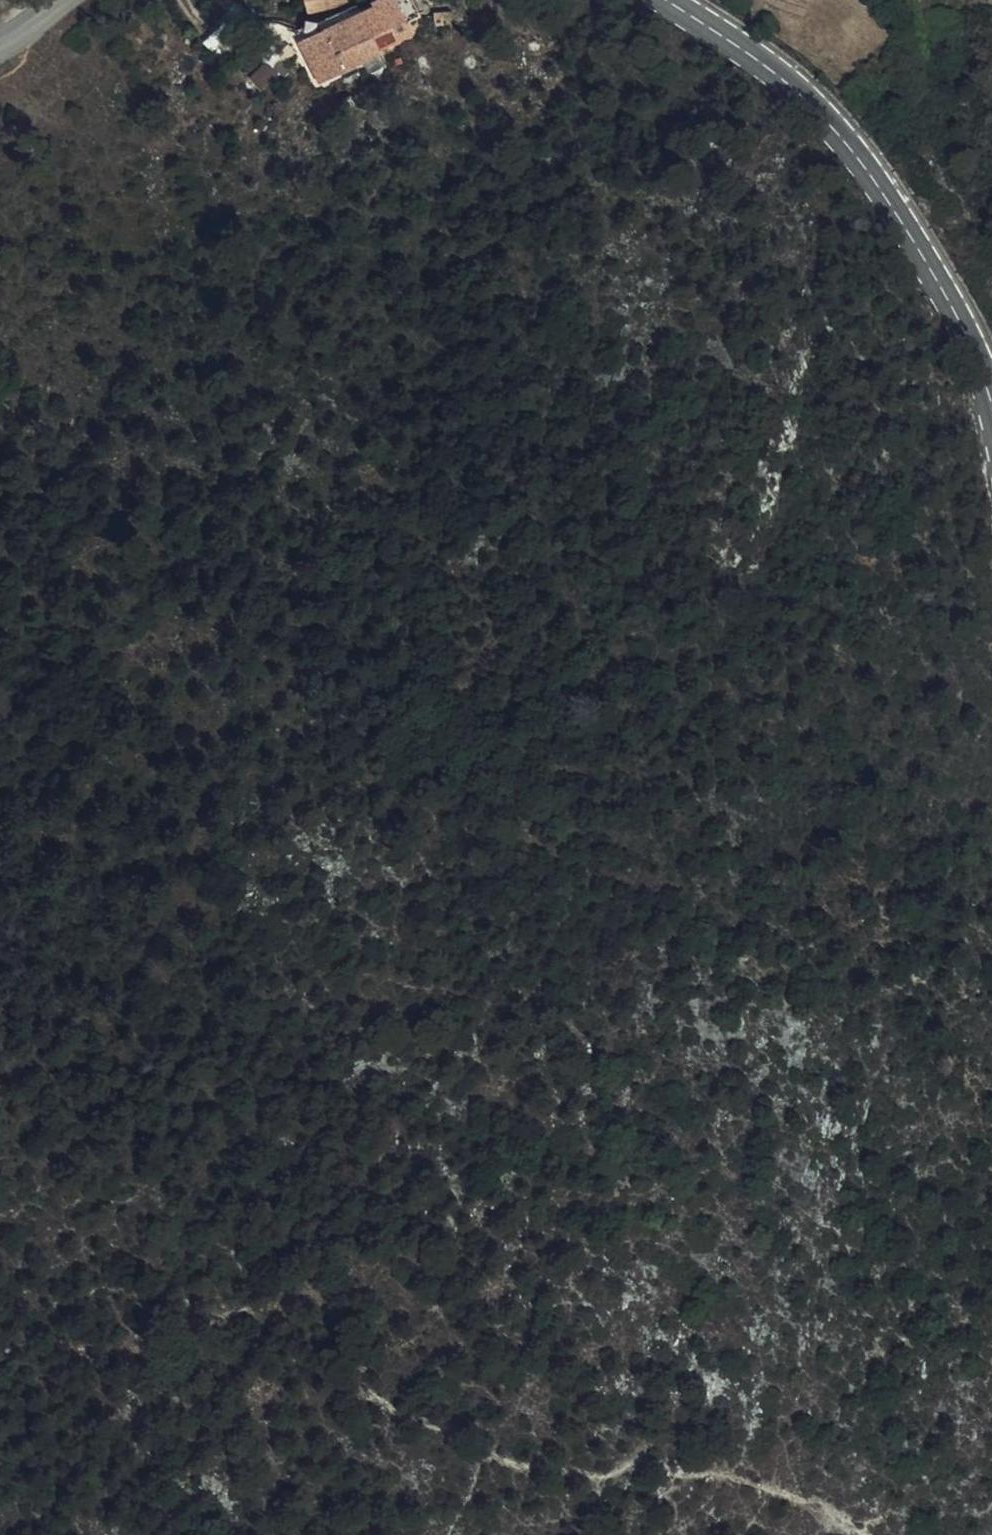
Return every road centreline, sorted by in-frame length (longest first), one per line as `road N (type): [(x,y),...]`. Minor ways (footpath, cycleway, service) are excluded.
road 1 (secondary): [(991,408),(970,336),(886,191),(827,115),(749,50),(669,0)]

